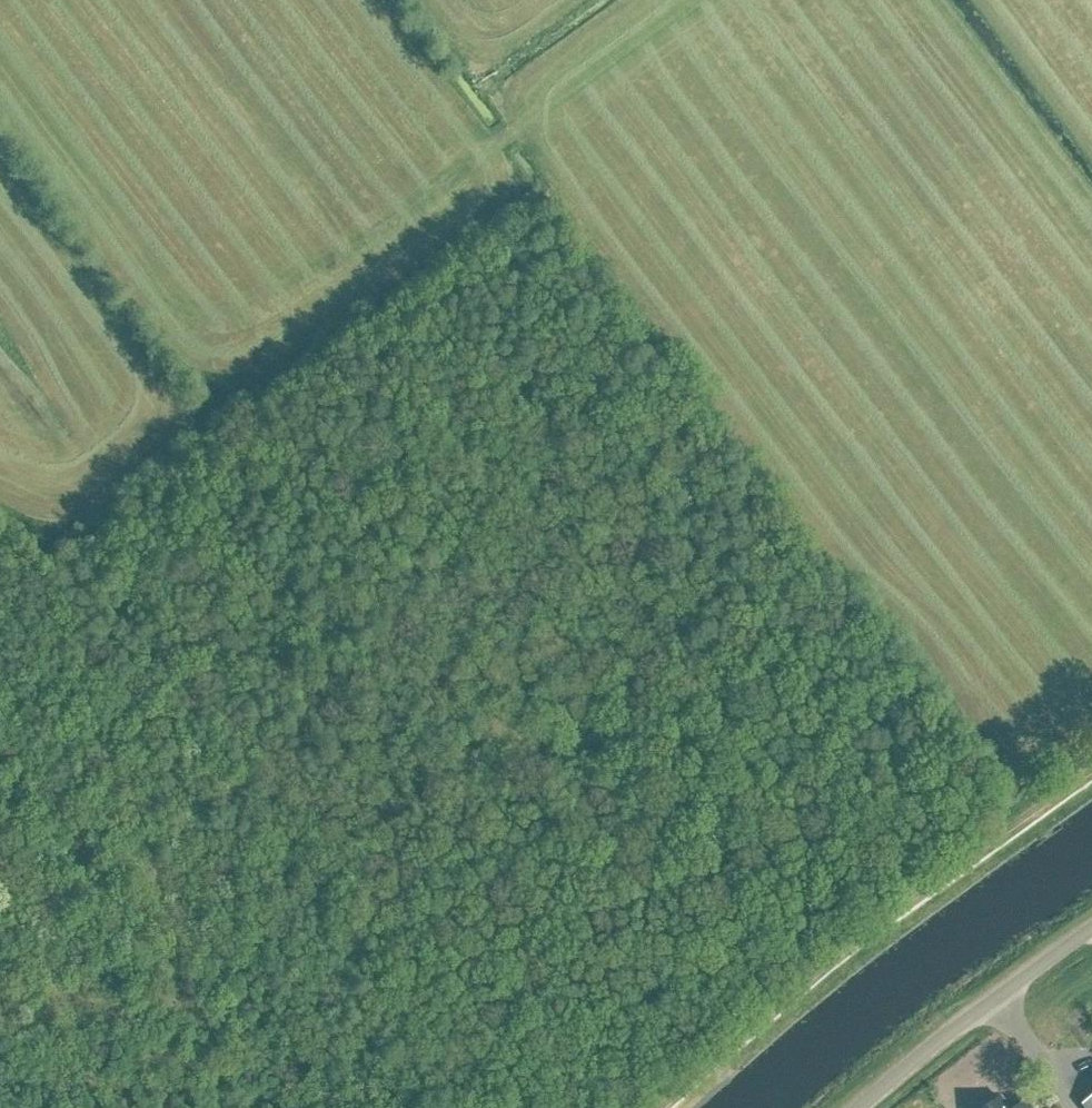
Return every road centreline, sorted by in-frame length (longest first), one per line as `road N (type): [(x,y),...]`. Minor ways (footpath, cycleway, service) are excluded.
road 1 (track): [(647,1107),(829,947),(1091,765)]
road 2 (unclassified): [(865,1107),(1091,936)]

